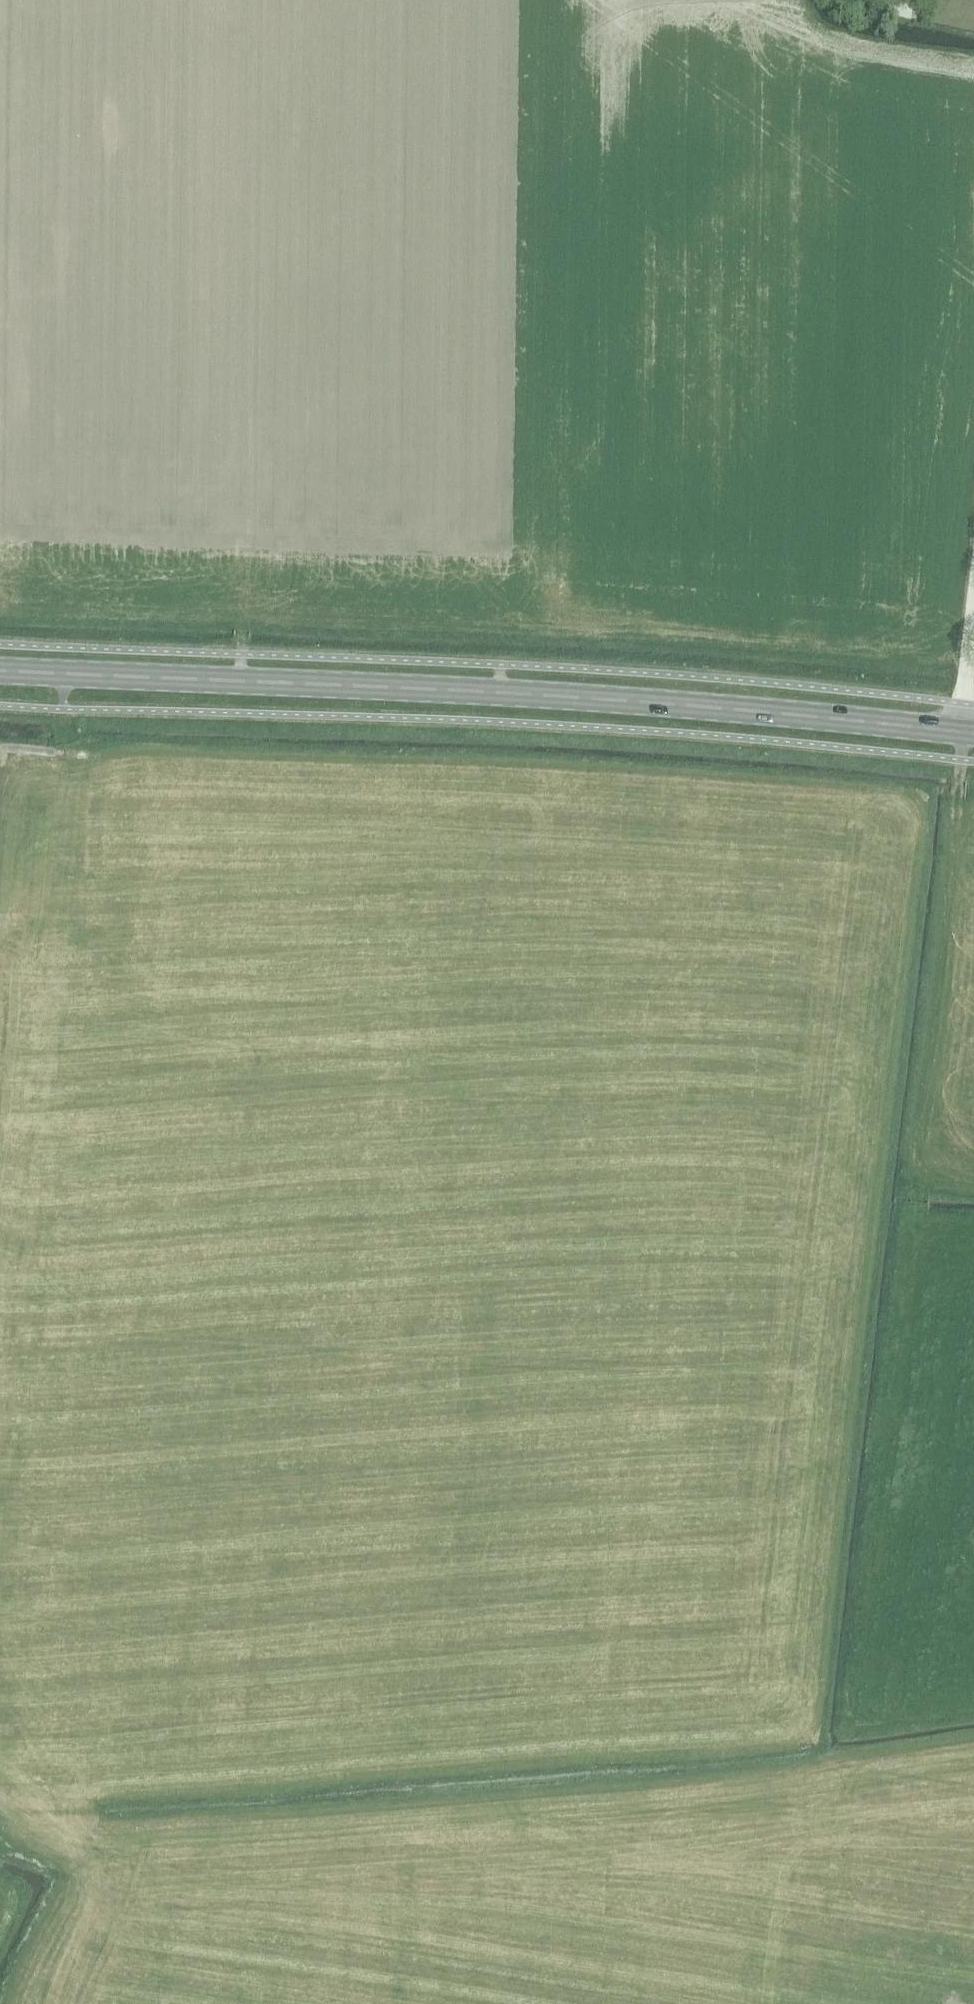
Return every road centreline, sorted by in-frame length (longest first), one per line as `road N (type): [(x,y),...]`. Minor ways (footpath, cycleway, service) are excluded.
road 1 (primary): [(973,735),(486,694),(0,671)]

